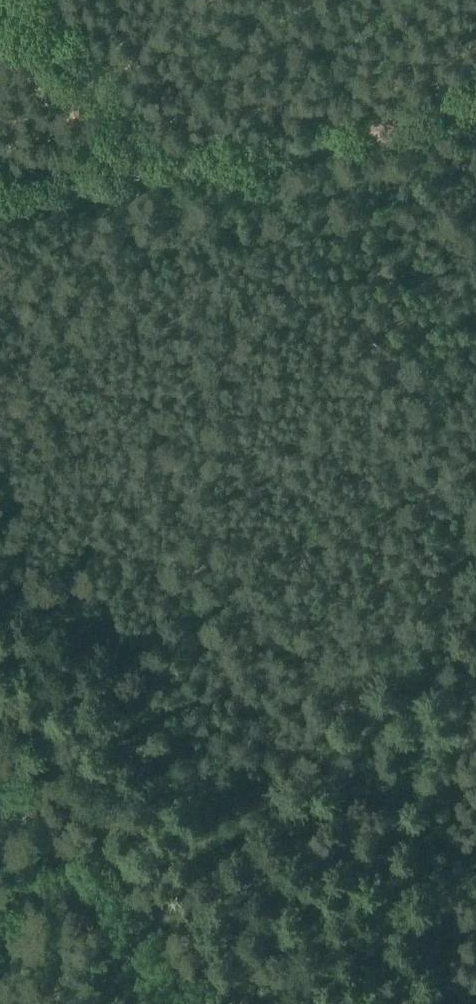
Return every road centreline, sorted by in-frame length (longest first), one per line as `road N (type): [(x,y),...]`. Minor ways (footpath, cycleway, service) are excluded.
road 1 (track): [(475,94),(161,174)]
road 2 (unclassified): [(186,1003),(0,794)]
road 3 (track): [(13,0),(143,142),(161,174)]
road 4 (track): [(161,174),(0,205)]

